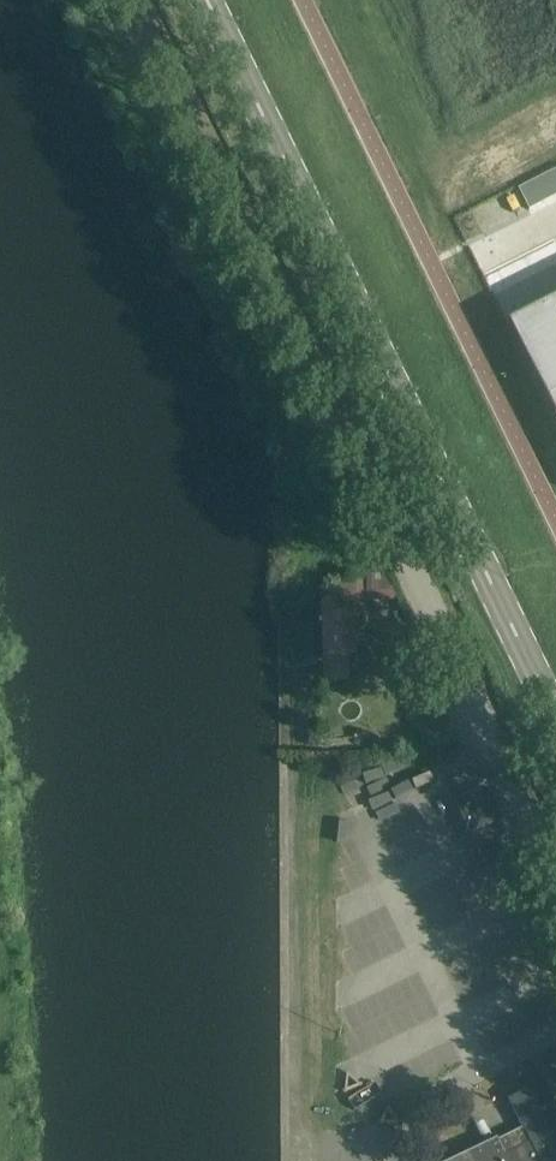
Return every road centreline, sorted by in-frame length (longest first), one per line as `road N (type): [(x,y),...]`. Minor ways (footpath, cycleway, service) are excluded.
road 1 (unclassified): [(510,783),(137,0)]
road 2 (secondary): [(208,0),(555,722)]

